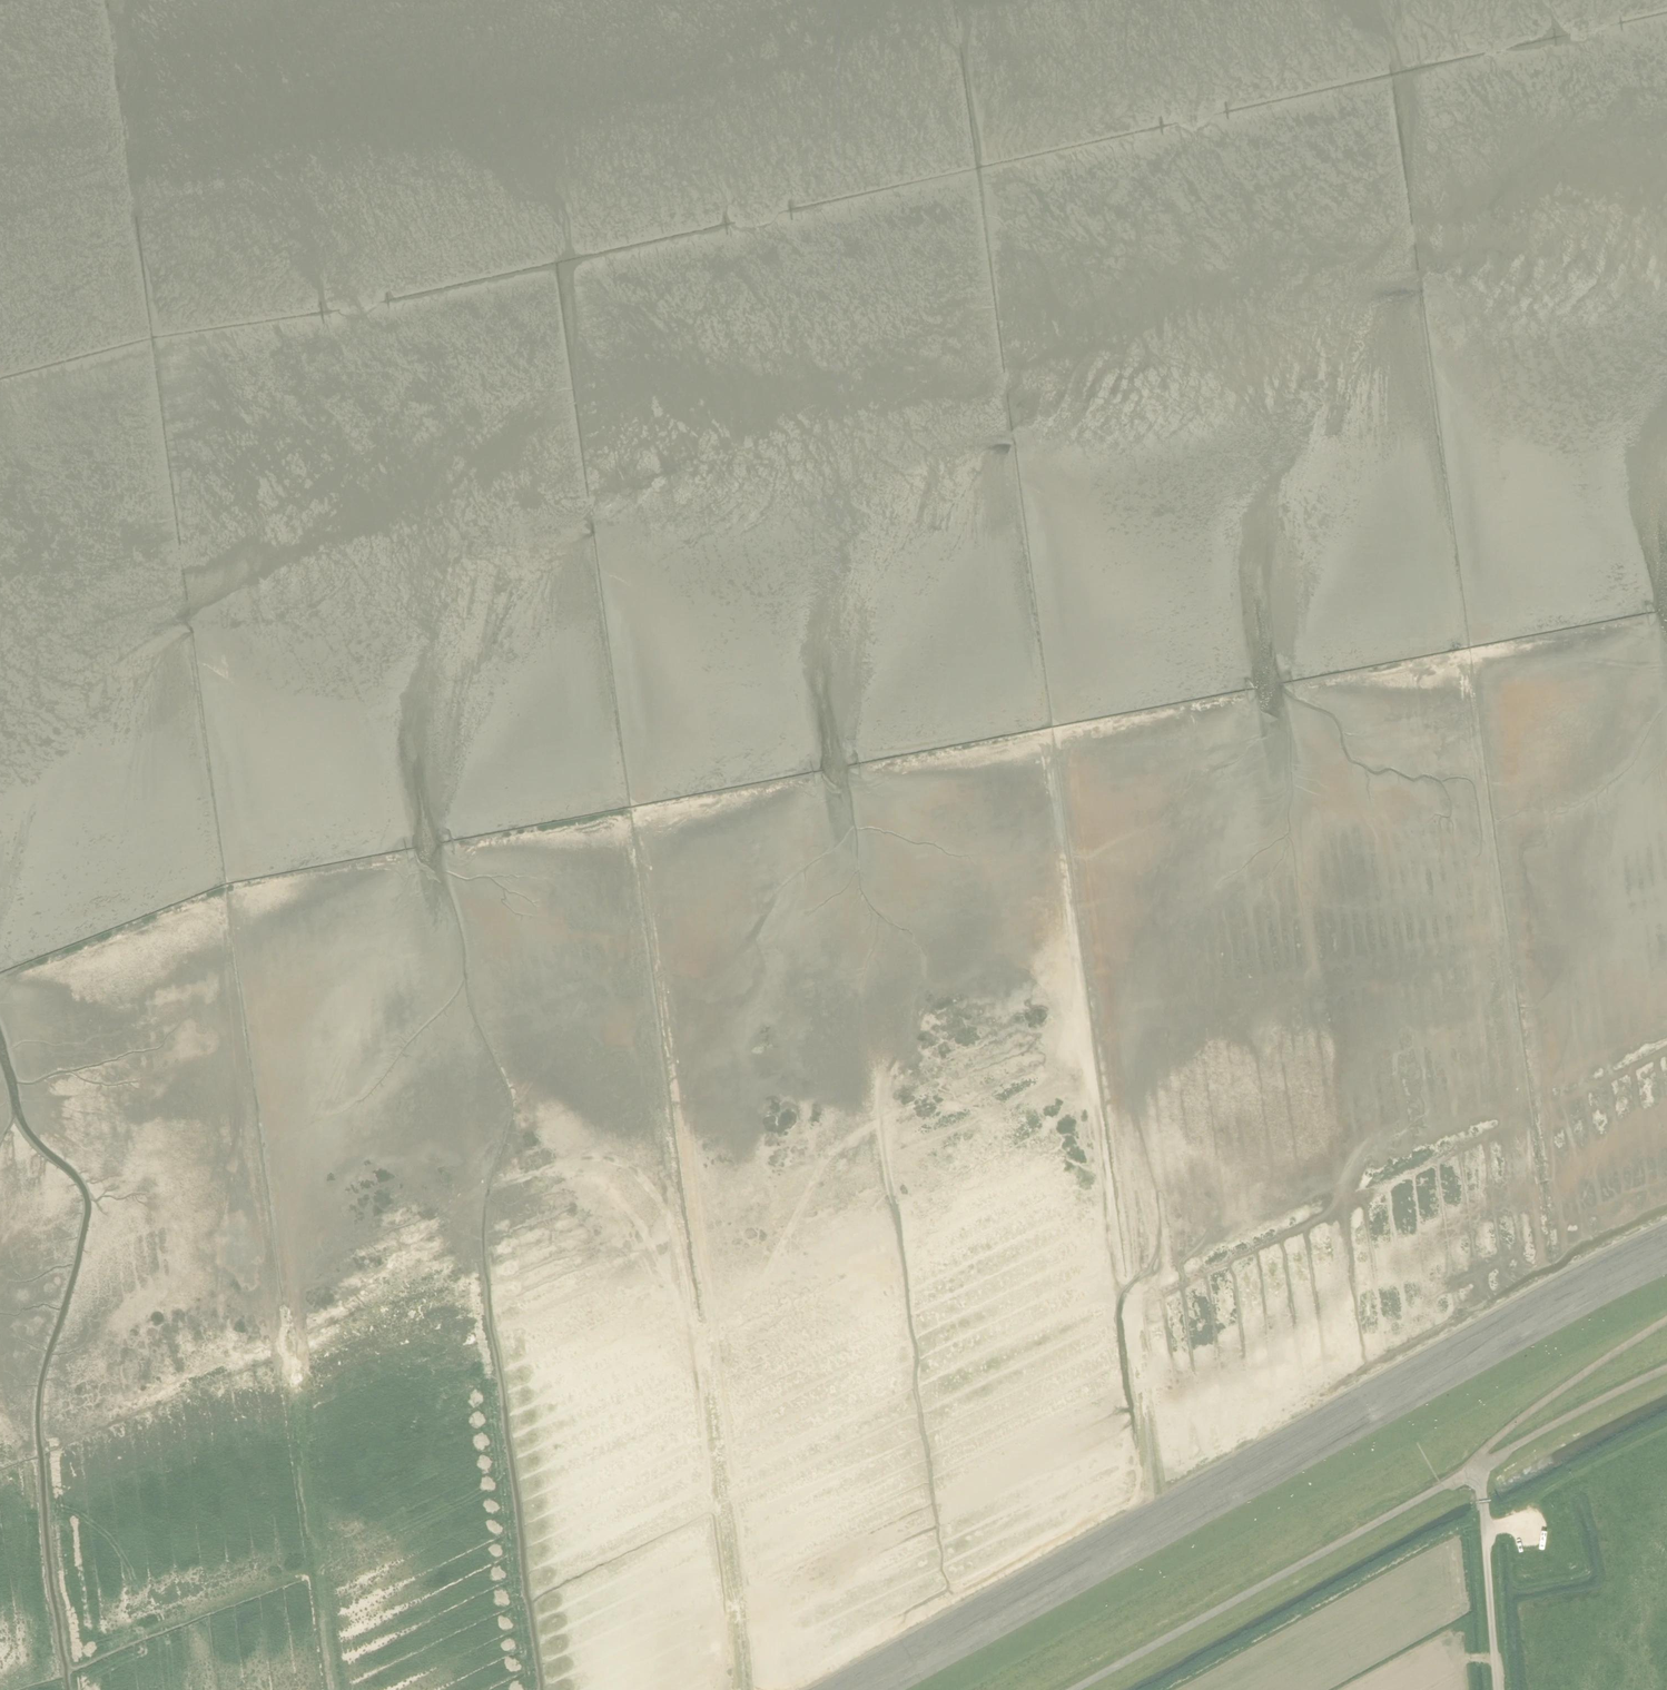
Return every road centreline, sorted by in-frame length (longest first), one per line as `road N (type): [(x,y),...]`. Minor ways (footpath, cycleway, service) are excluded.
road 1 (unclassified): [(1497,1689),(1476,1471)]

